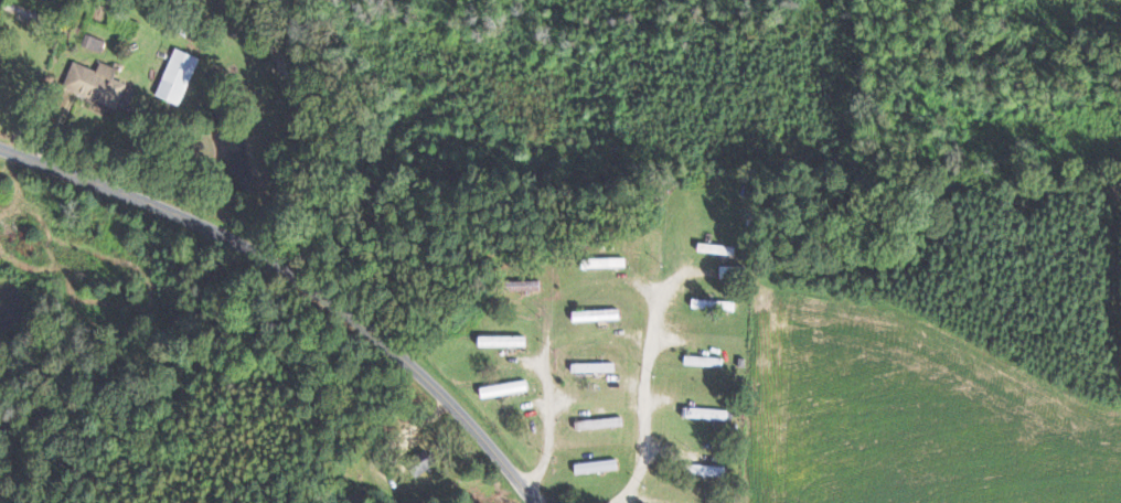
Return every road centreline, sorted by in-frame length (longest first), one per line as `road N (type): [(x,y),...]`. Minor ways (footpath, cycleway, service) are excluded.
road 1 (residential): [(530,502),(420,377),(327,300),(168,213),(0,151)]
road 2 (residential): [(623,502),(648,424),(652,341)]
road 3 (residential): [(515,484),(537,480),(546,456),(548,341)]

